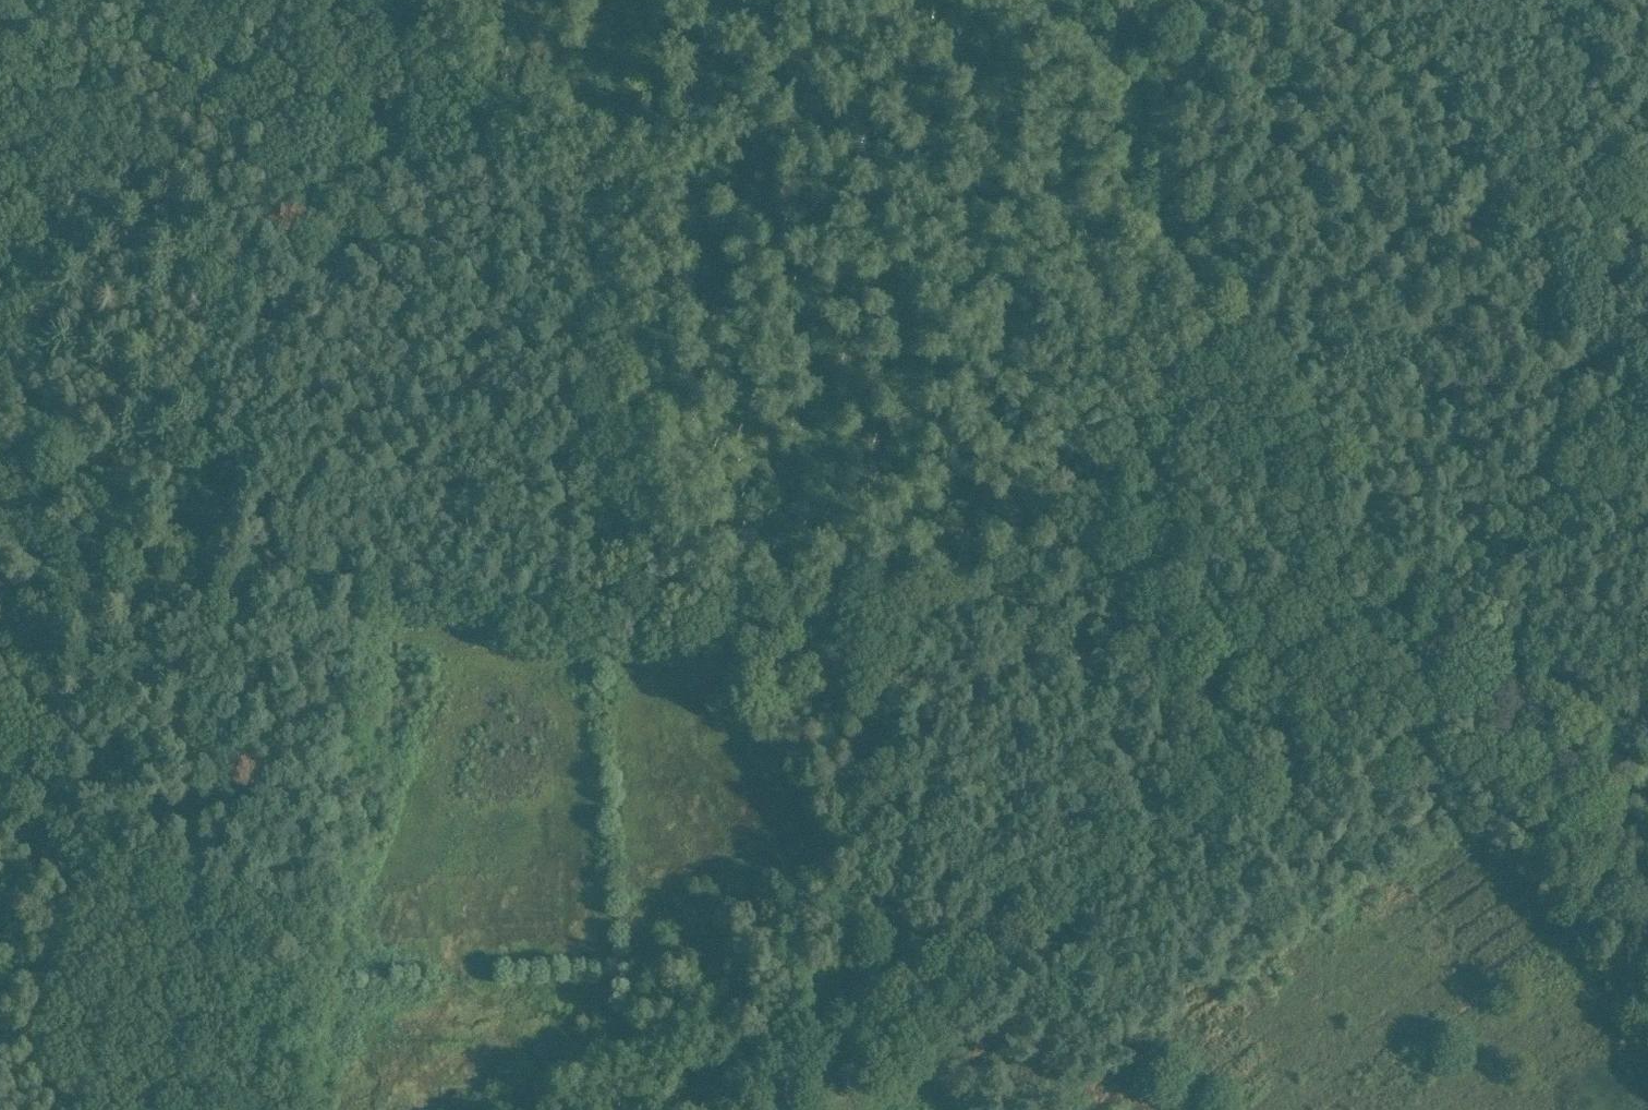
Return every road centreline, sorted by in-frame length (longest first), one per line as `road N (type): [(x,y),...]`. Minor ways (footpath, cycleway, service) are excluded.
road 1 (track): [(1411,678),(1064,0)]
road 2 (track): [(1437,662),(958,966)]
road 3 (track): [(1647,451),(1437,662)]
road 4 (track): [(958,966),(789,1072),(722,1090)]

